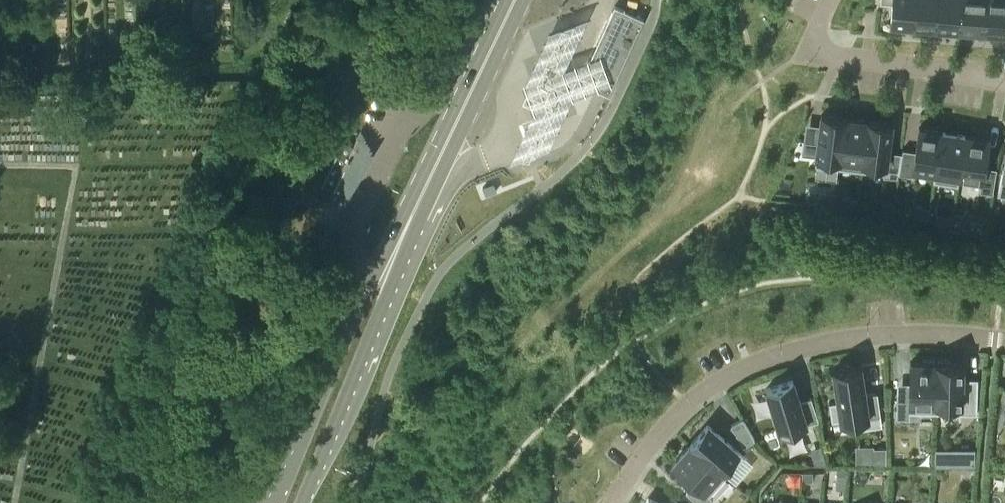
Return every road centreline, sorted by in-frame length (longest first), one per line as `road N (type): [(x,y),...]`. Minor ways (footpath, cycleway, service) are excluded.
road 1 (residential): [(1004,339),(873,335),(738,369),(663,429),(612,502)]
road 2 (primary): [(433,170),(366,289),(266,502)]
road 3 (primary): [(310,502),(433,170)]
road 4 (residential): [(1004,81),(820,51),(815,31),(830,0)]
road 5 (primary): [(433,170),(515,0)]

